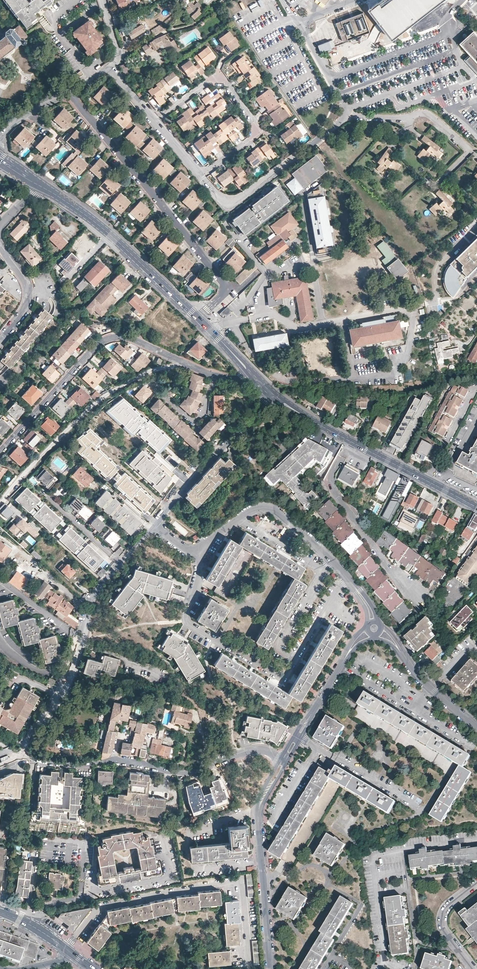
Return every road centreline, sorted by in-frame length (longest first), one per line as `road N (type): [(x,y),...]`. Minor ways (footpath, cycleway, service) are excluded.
road 1 (residential): [(285,760),(256,750),(186,773),(23,753),(71,673),(98,589),(155,523)]
road 2 (residential): [(375,628),(369,606),(336,563),(275,510),(248,511),(194,553),(155,523)]
road 3 (residential): [(71,94),(229,288),(197,316)]
road 4 (residential): [(216,376),(132,339),(110,338),(0,453)]
road 5 (secondary): [(270,391),(476,508)]
road 6 (residential): [(200,175),(259,129),(217,74),(155,120)]
road 7 (residential): [(285,760),(259,822),(271,968)]
road 8 (secondary): [(41,185),(98,225),(197,316)]
road 9 (residential): [(155,523),(270,391)]
road 10 (residential): [(375,628),(351,648),(285,760)]
road 11 (residential): [(476,727),(375,628)]
road 12 (residential): [(119,57),(197,23),(225,0)]

